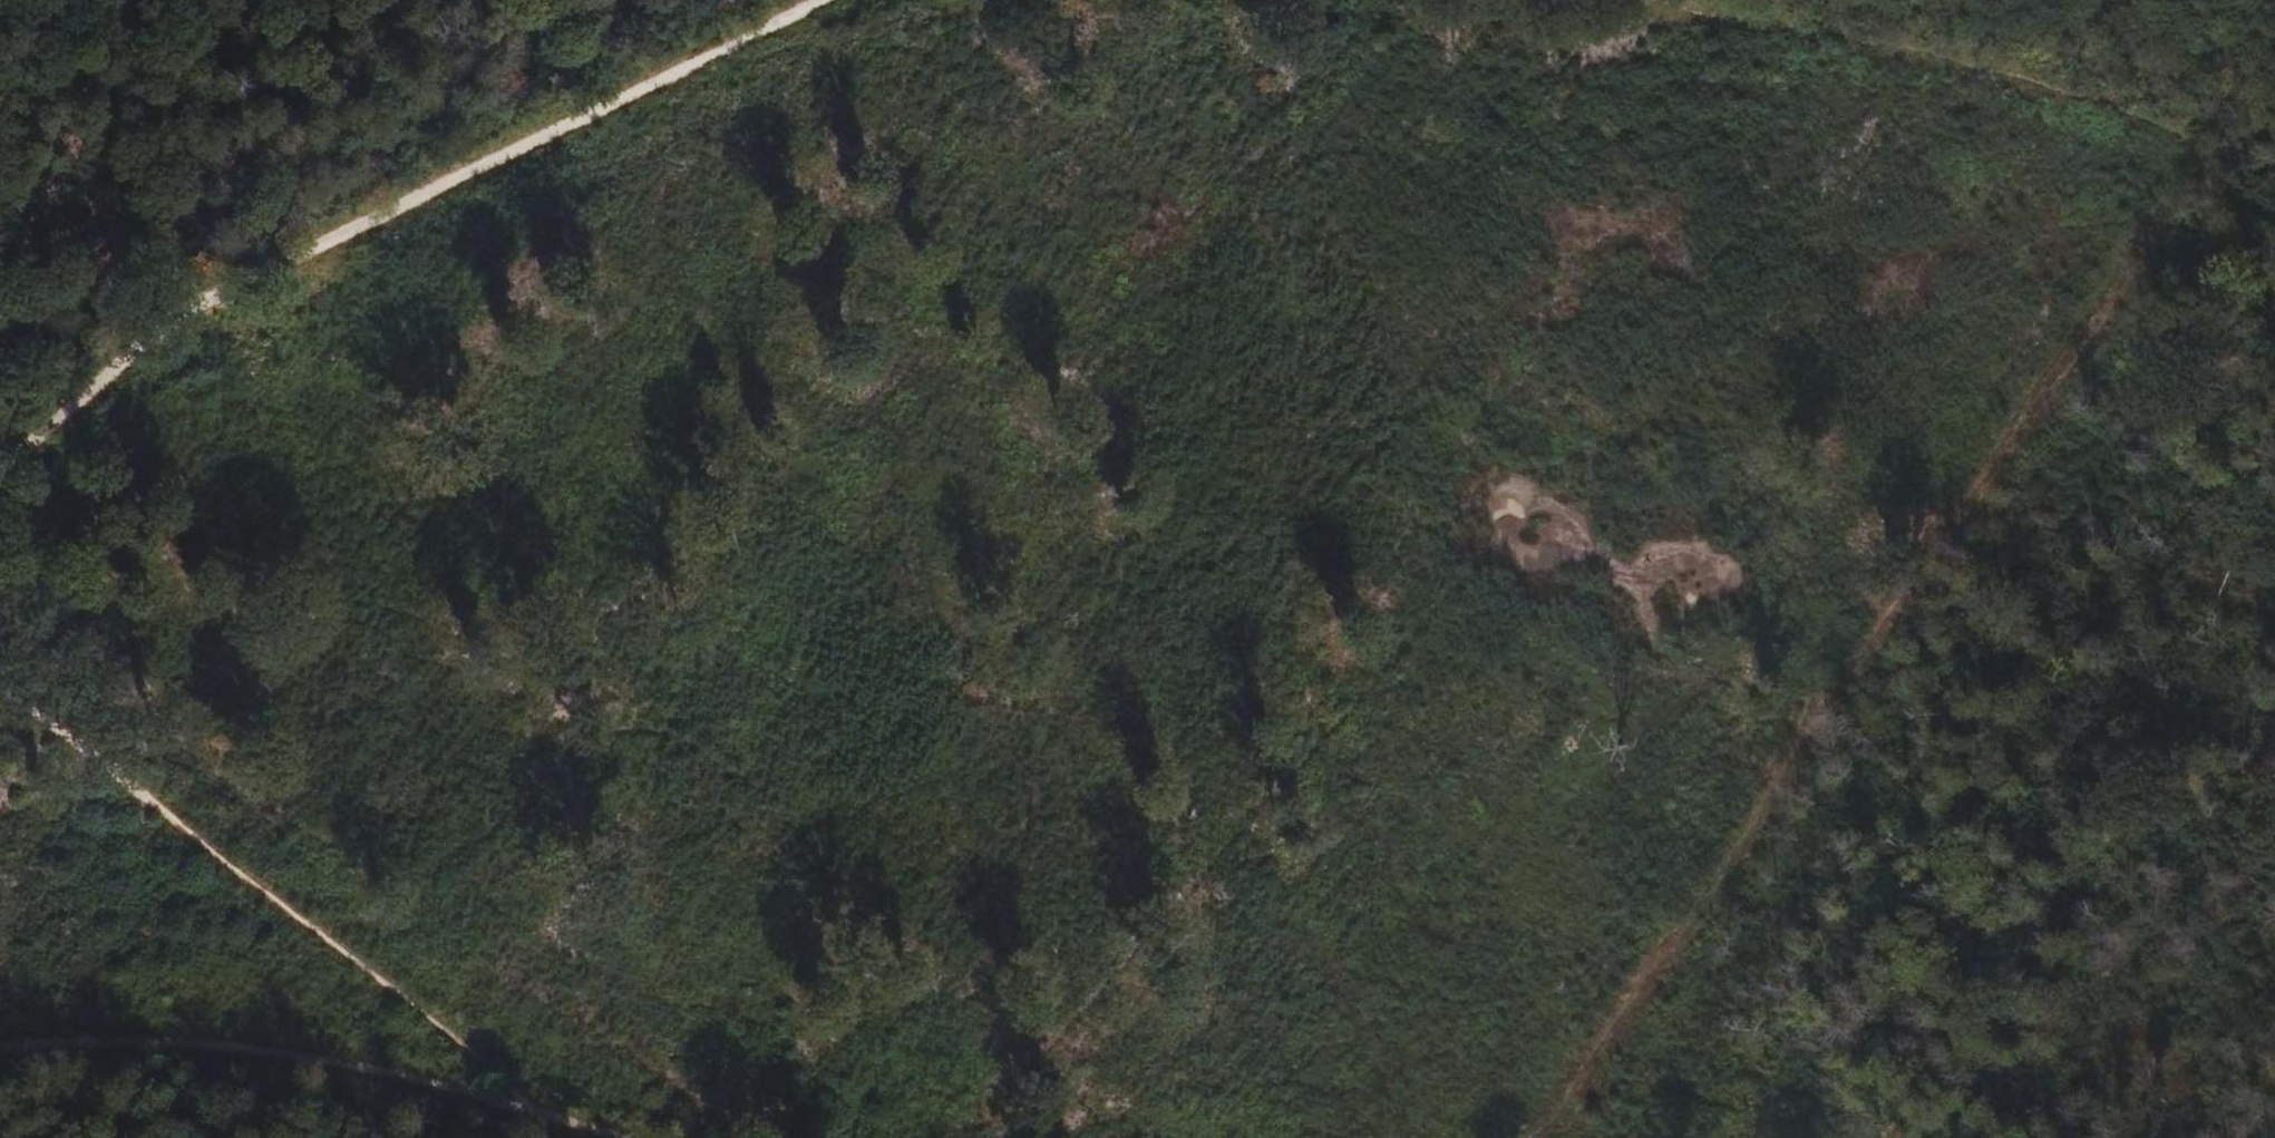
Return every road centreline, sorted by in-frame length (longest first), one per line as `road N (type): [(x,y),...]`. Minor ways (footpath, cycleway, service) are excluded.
road 1 (track): [(829,0),(400,212),(131,382),(0,486)]
road 2 (track): [(0,1071),(176,1062),(312,1085),(538,1137)]

